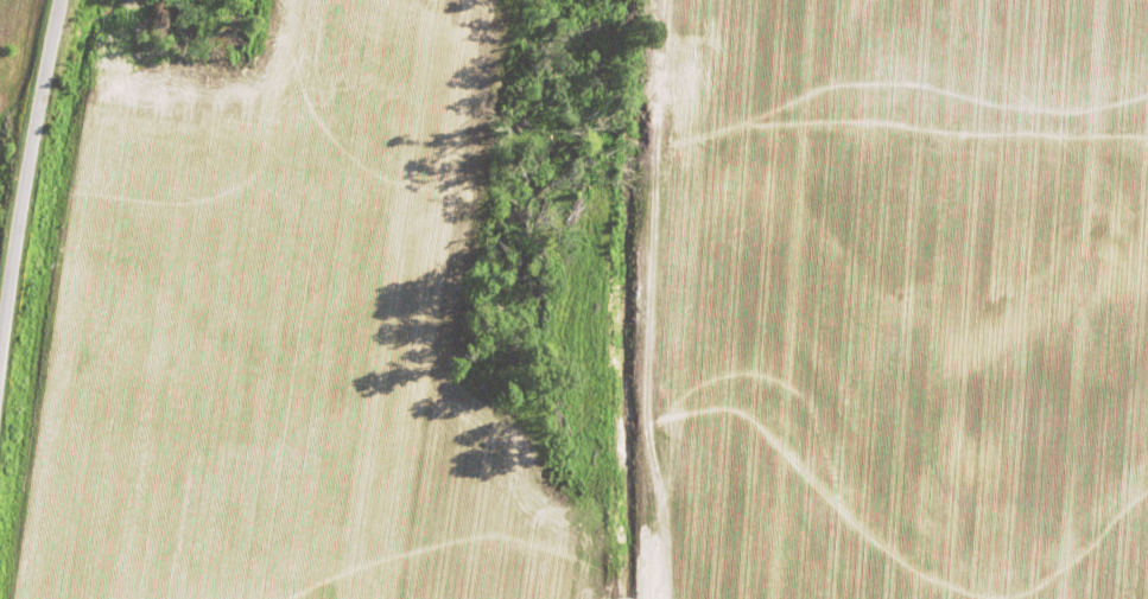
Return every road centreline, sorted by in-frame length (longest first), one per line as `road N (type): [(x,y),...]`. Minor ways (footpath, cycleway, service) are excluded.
road 1 (residential): [(0,431),(40,147),(74,0)]

